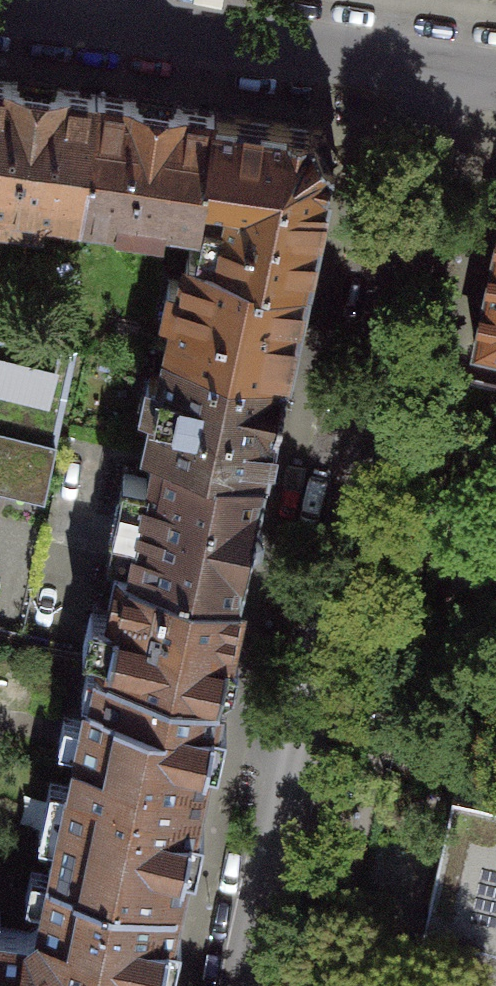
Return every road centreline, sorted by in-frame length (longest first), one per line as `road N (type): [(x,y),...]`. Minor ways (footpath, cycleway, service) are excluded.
road 1 (residential): [(432,62),(236,985)]
road 2 (residential): [(432,62),(22,0)]

